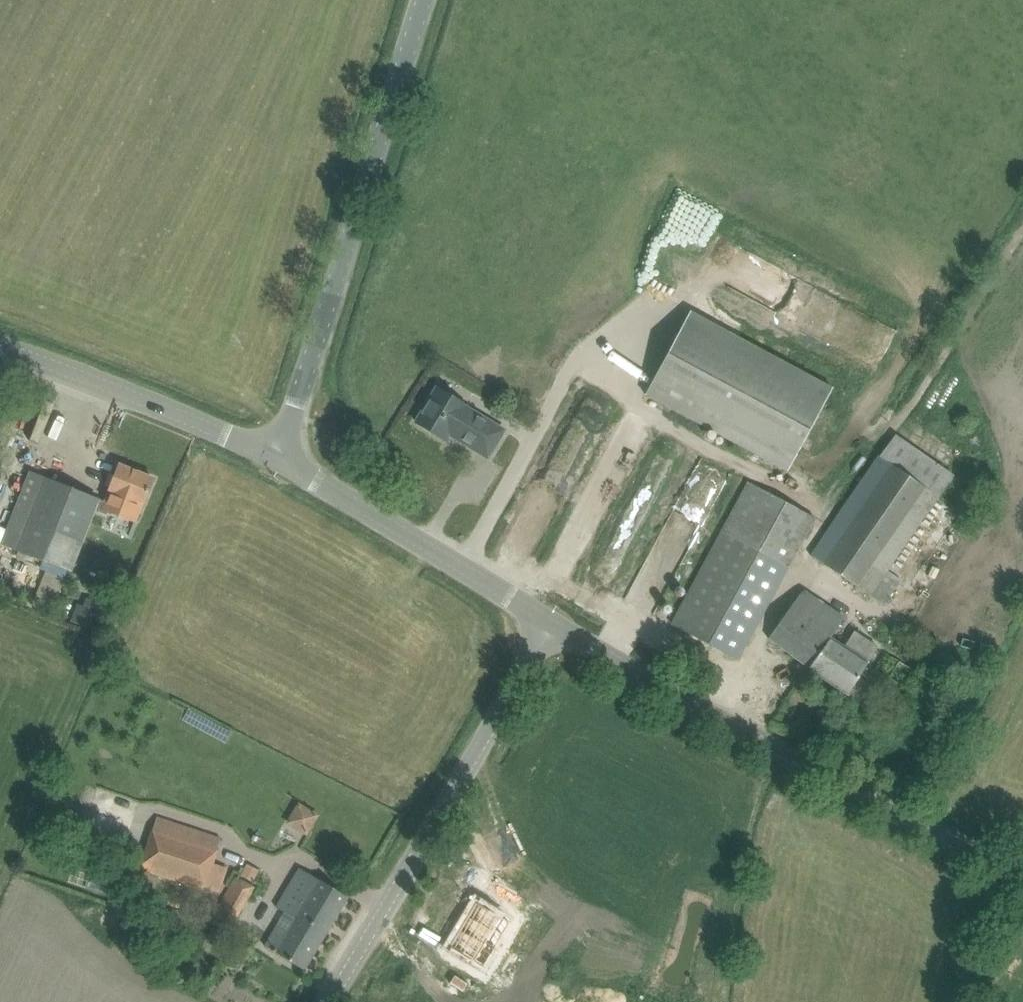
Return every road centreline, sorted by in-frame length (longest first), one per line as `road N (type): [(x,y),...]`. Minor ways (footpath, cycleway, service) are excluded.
road 1 (tertiary): [(1022,877),(552,625)]
road 2 (tertiary): [(278,457),(424,0)]
road 3 (tertiary): [(330,1001),(552,625)]
road 4 (tertiary): [(552,625),(278,457)]
road 5 (tertiary): [(278,457),(0,347)]

